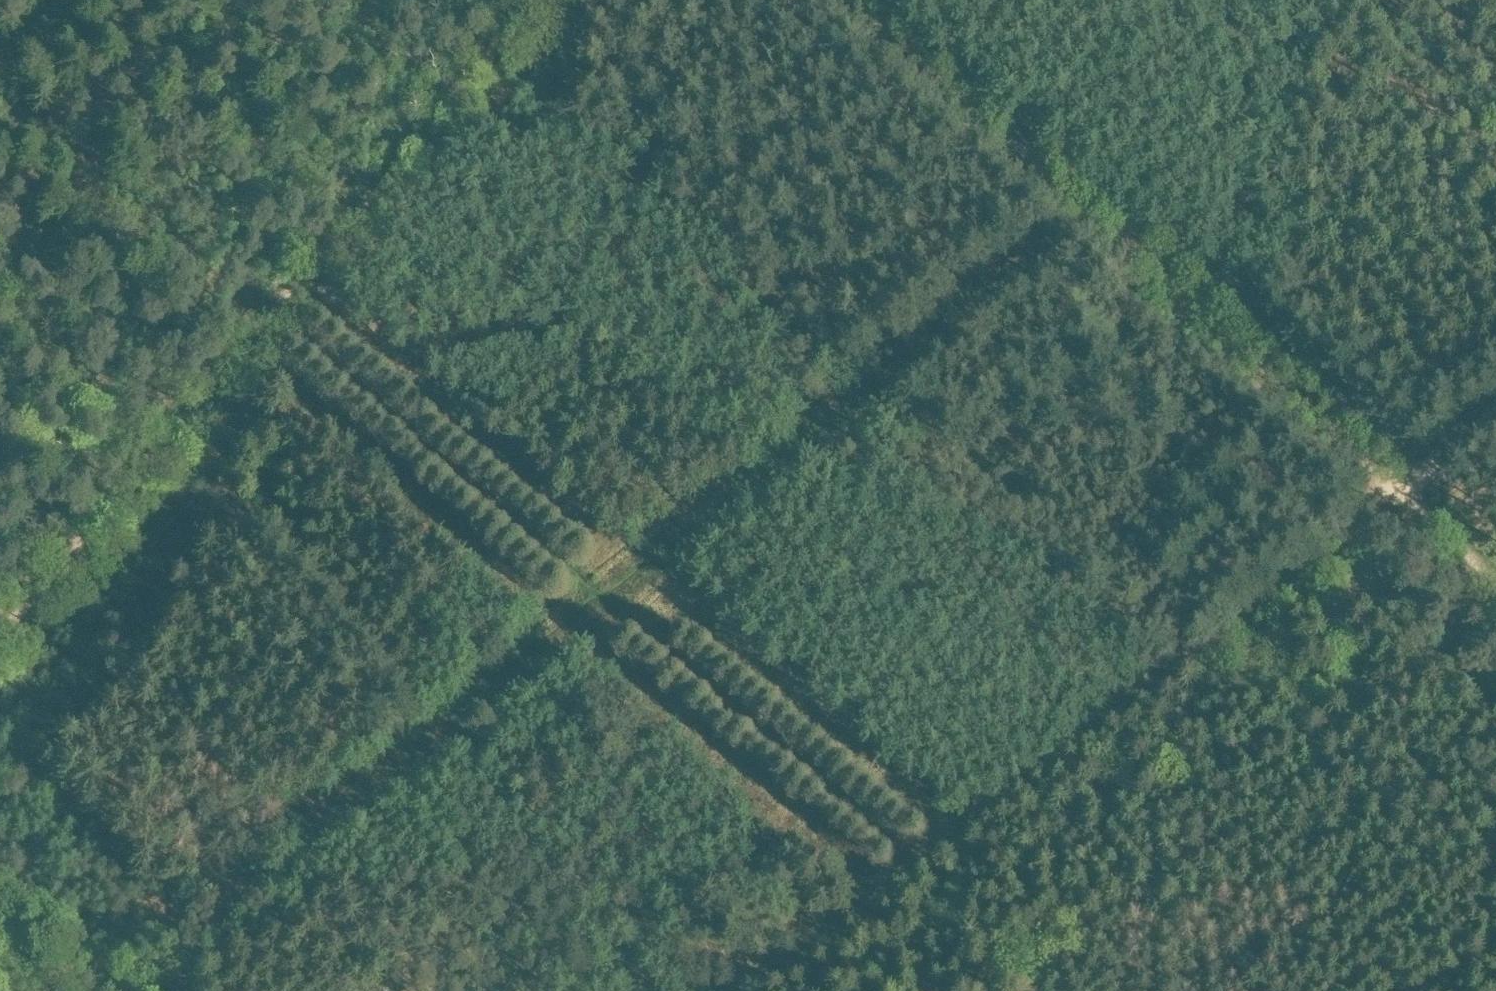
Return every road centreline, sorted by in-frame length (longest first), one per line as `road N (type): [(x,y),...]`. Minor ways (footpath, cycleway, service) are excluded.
road 1 (track): [(0,642),(539,0)]
road 2 (track): [(850,0),(1402,497)]
road 3 (track): [(1402,497),(1495,583)]

